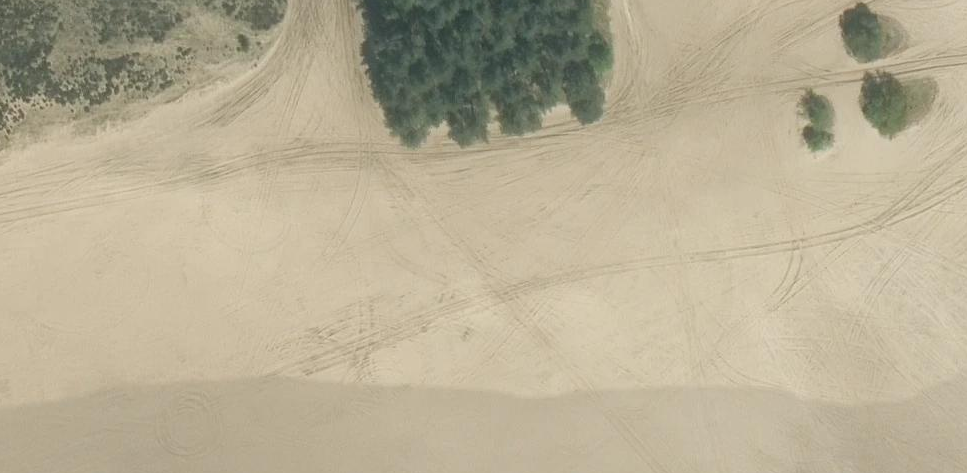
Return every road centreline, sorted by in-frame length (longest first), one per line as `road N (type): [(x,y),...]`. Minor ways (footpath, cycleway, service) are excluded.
road 1 (track): [(966,48),(797,74),(340,175),(0,206)]
road 2 (track): [(880,472),(886,425),(778,0)]
road 3 (track): [(317,0),(340,175)]

